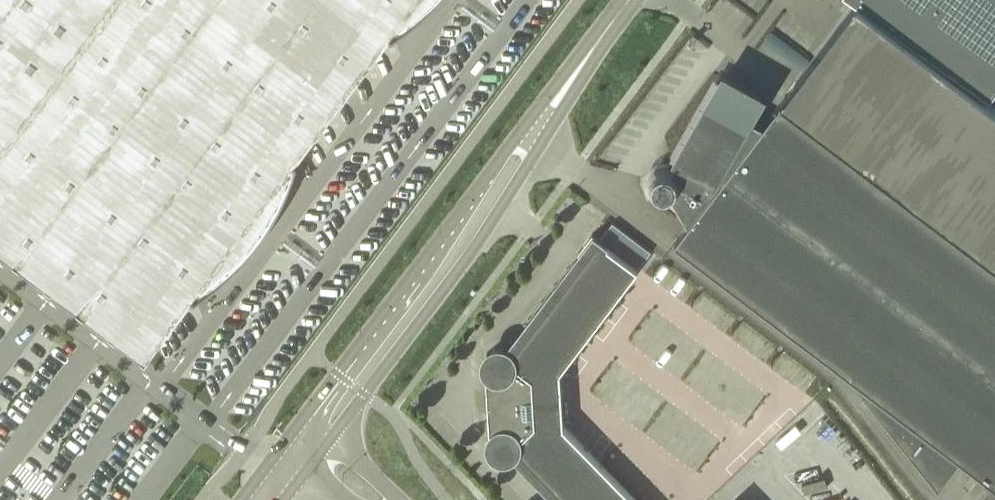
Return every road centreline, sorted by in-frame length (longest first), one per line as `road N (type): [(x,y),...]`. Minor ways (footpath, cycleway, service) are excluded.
road 1 (tertiary): [(564,91),(465,206),(292,438)]
road 2 (tertiary): [(326,441),(532,159),(564,91)]

